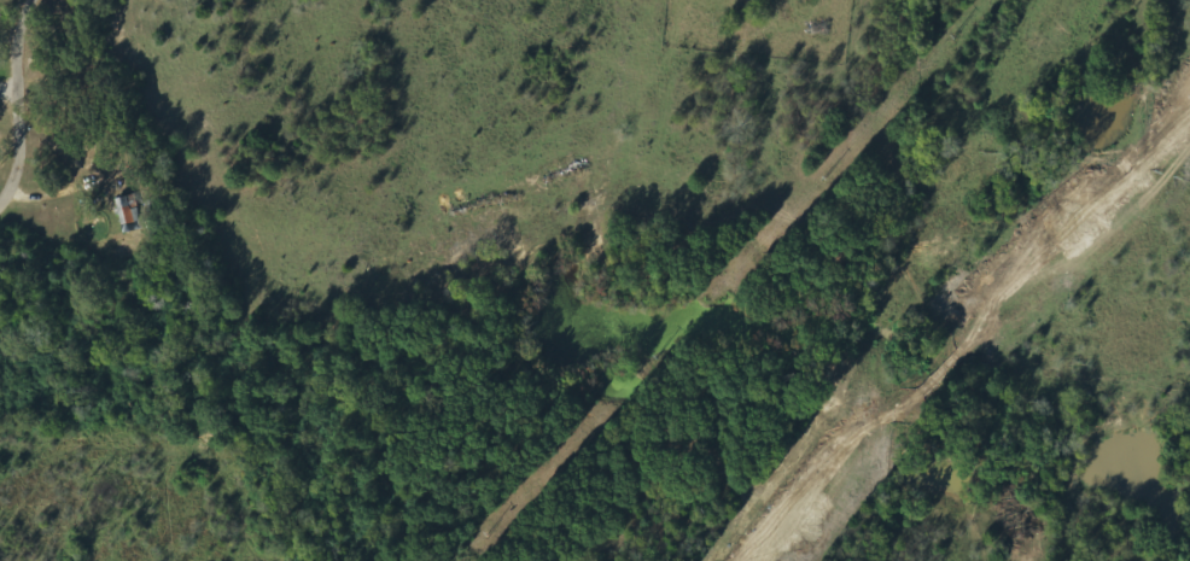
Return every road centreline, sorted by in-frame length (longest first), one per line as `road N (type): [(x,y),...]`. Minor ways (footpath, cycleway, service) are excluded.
road 1 (residential): [(0,193),(23,142),(17,36),(25,0)]

